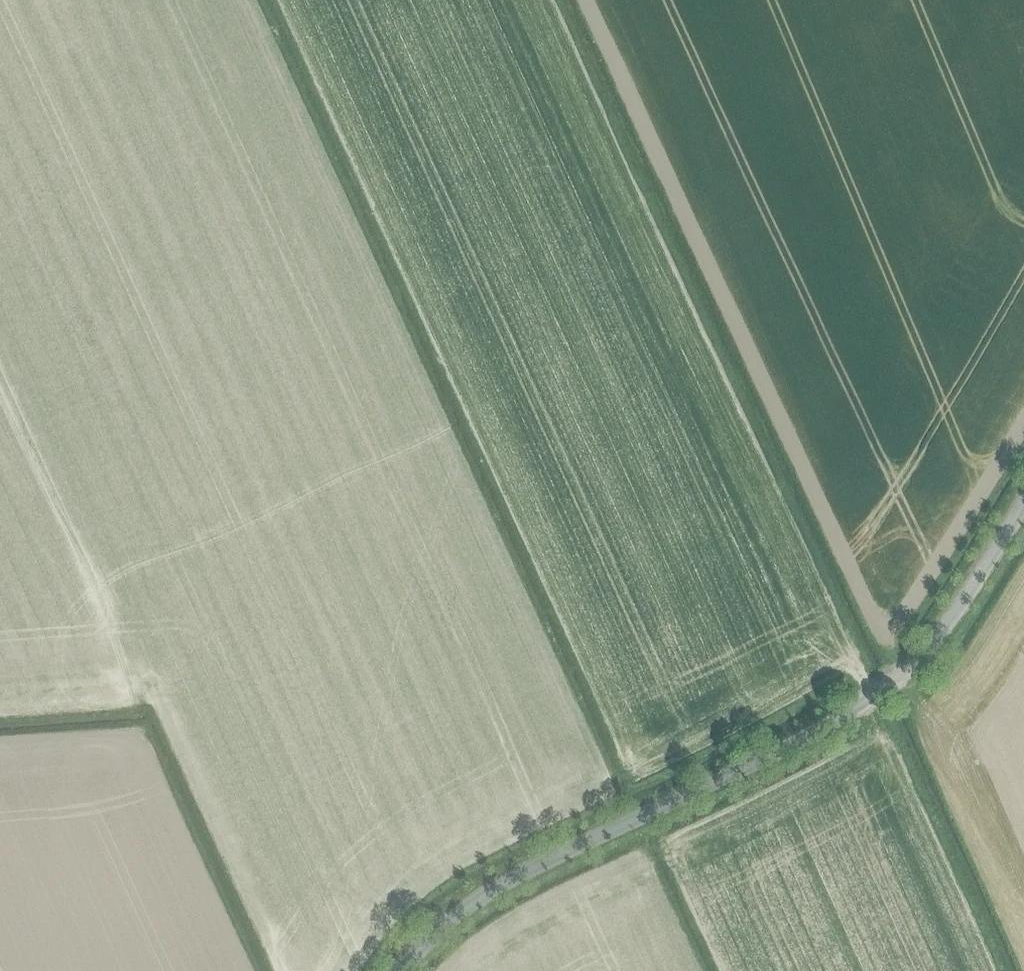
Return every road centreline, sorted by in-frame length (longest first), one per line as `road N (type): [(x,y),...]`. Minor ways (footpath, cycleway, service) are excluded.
road 1 (tertiary): [(395,970),(467,907),(821,736),(891,693),(954,620),(1023,502)]

